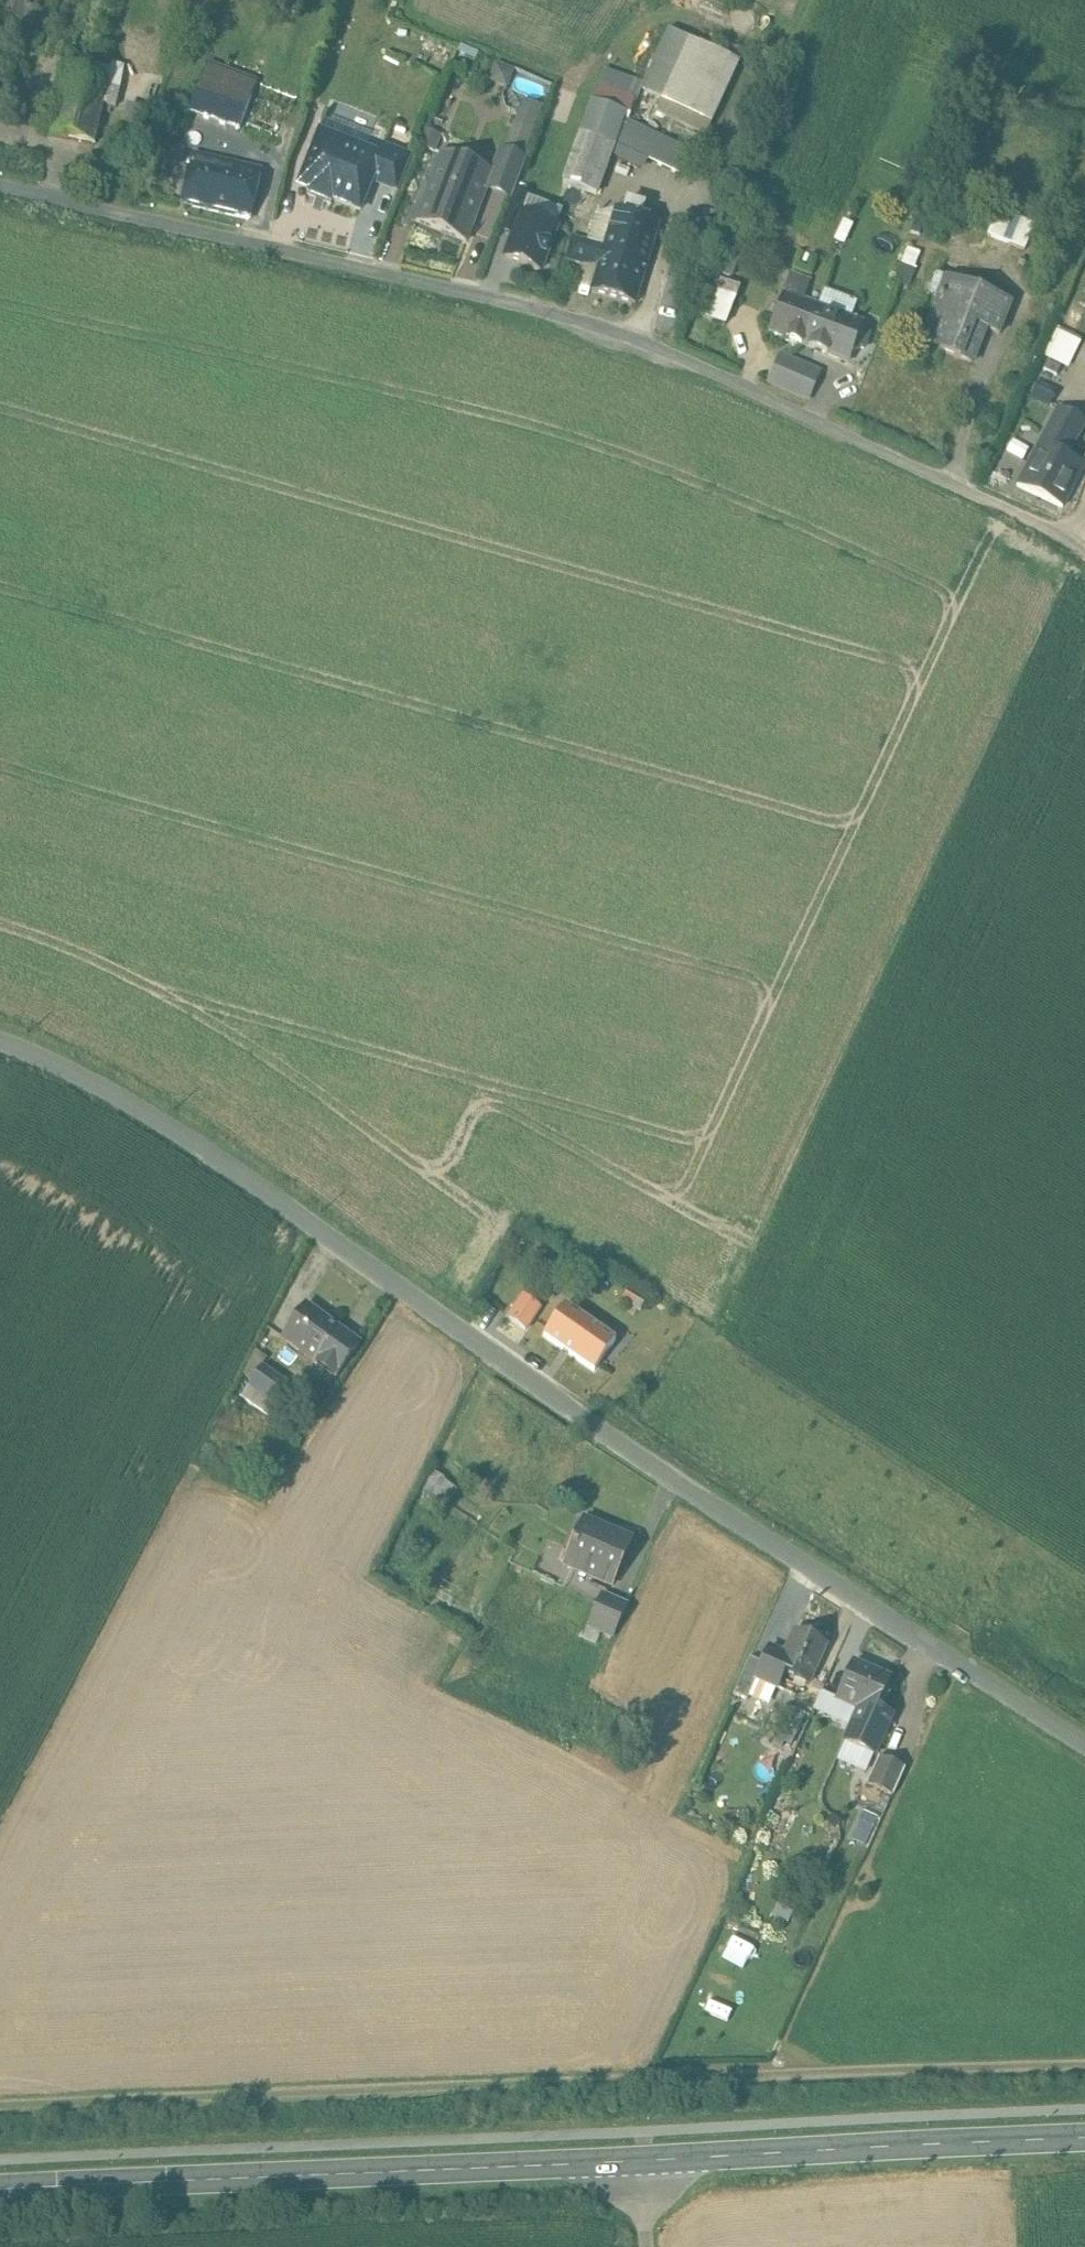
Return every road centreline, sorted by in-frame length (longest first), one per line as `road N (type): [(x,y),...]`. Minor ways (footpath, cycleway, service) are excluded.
road 1 (unclassified): [(0,1042),(88,1077),(199,1140),(772,1539),(1084,1739)]
road 2 (unclassified): [(1084,546),(1059,523),(634,337),(450,278),(0,180)]
road 3 (secondary): [(0,2184),(1084,2136)]
road 4 (track): [(0,2082),(1084,2055)]

